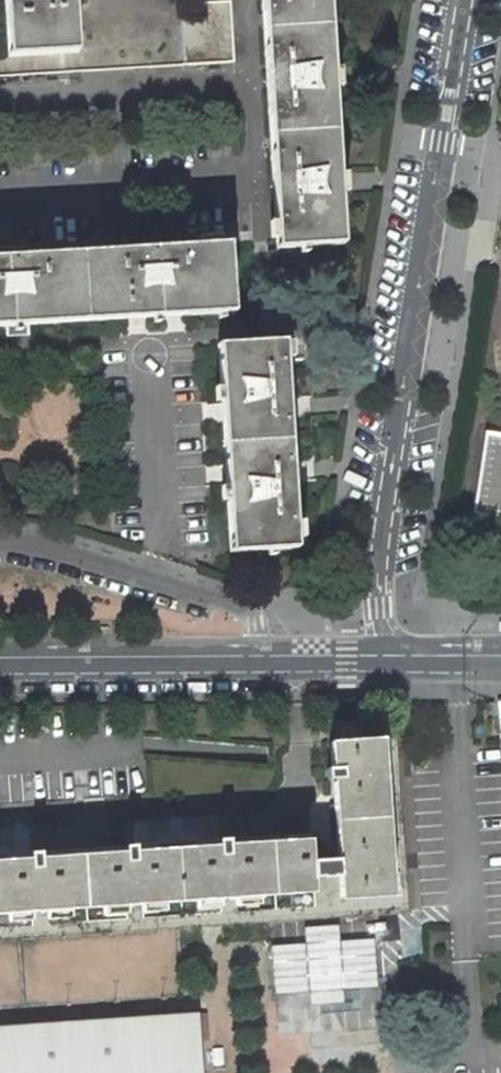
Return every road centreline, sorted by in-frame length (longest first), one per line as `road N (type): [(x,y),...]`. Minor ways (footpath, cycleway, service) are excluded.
road 1 (residential): [(464,0),(378,531),(380,570),(408,662)]
road 2 (secondary): [(0,666),(408,662)]

